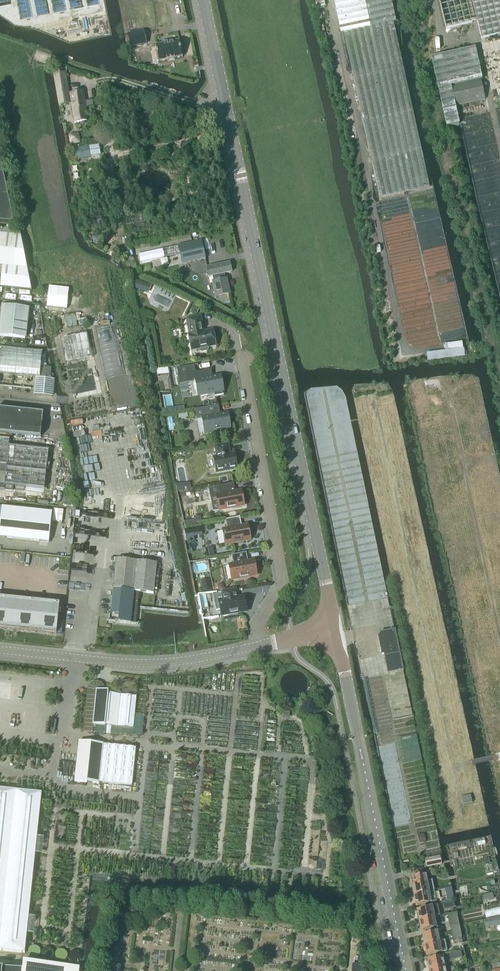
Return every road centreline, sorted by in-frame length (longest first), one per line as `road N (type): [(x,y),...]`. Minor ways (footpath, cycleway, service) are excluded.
road 1 (tertiary): [(333,631),(205,0)]
road 2 (track): [(499,361),(425,64),(442,41)]
road 3 (residential): [(261,644),(258,626),(282,577),(242,359)]
road 4 (track): [(441,349),(405,353),(354,110)]
road 5 (tertiary): [(394,905),(333,631)]
road 6 (unclassified): [(0,650),(177,662),(261,644)]

